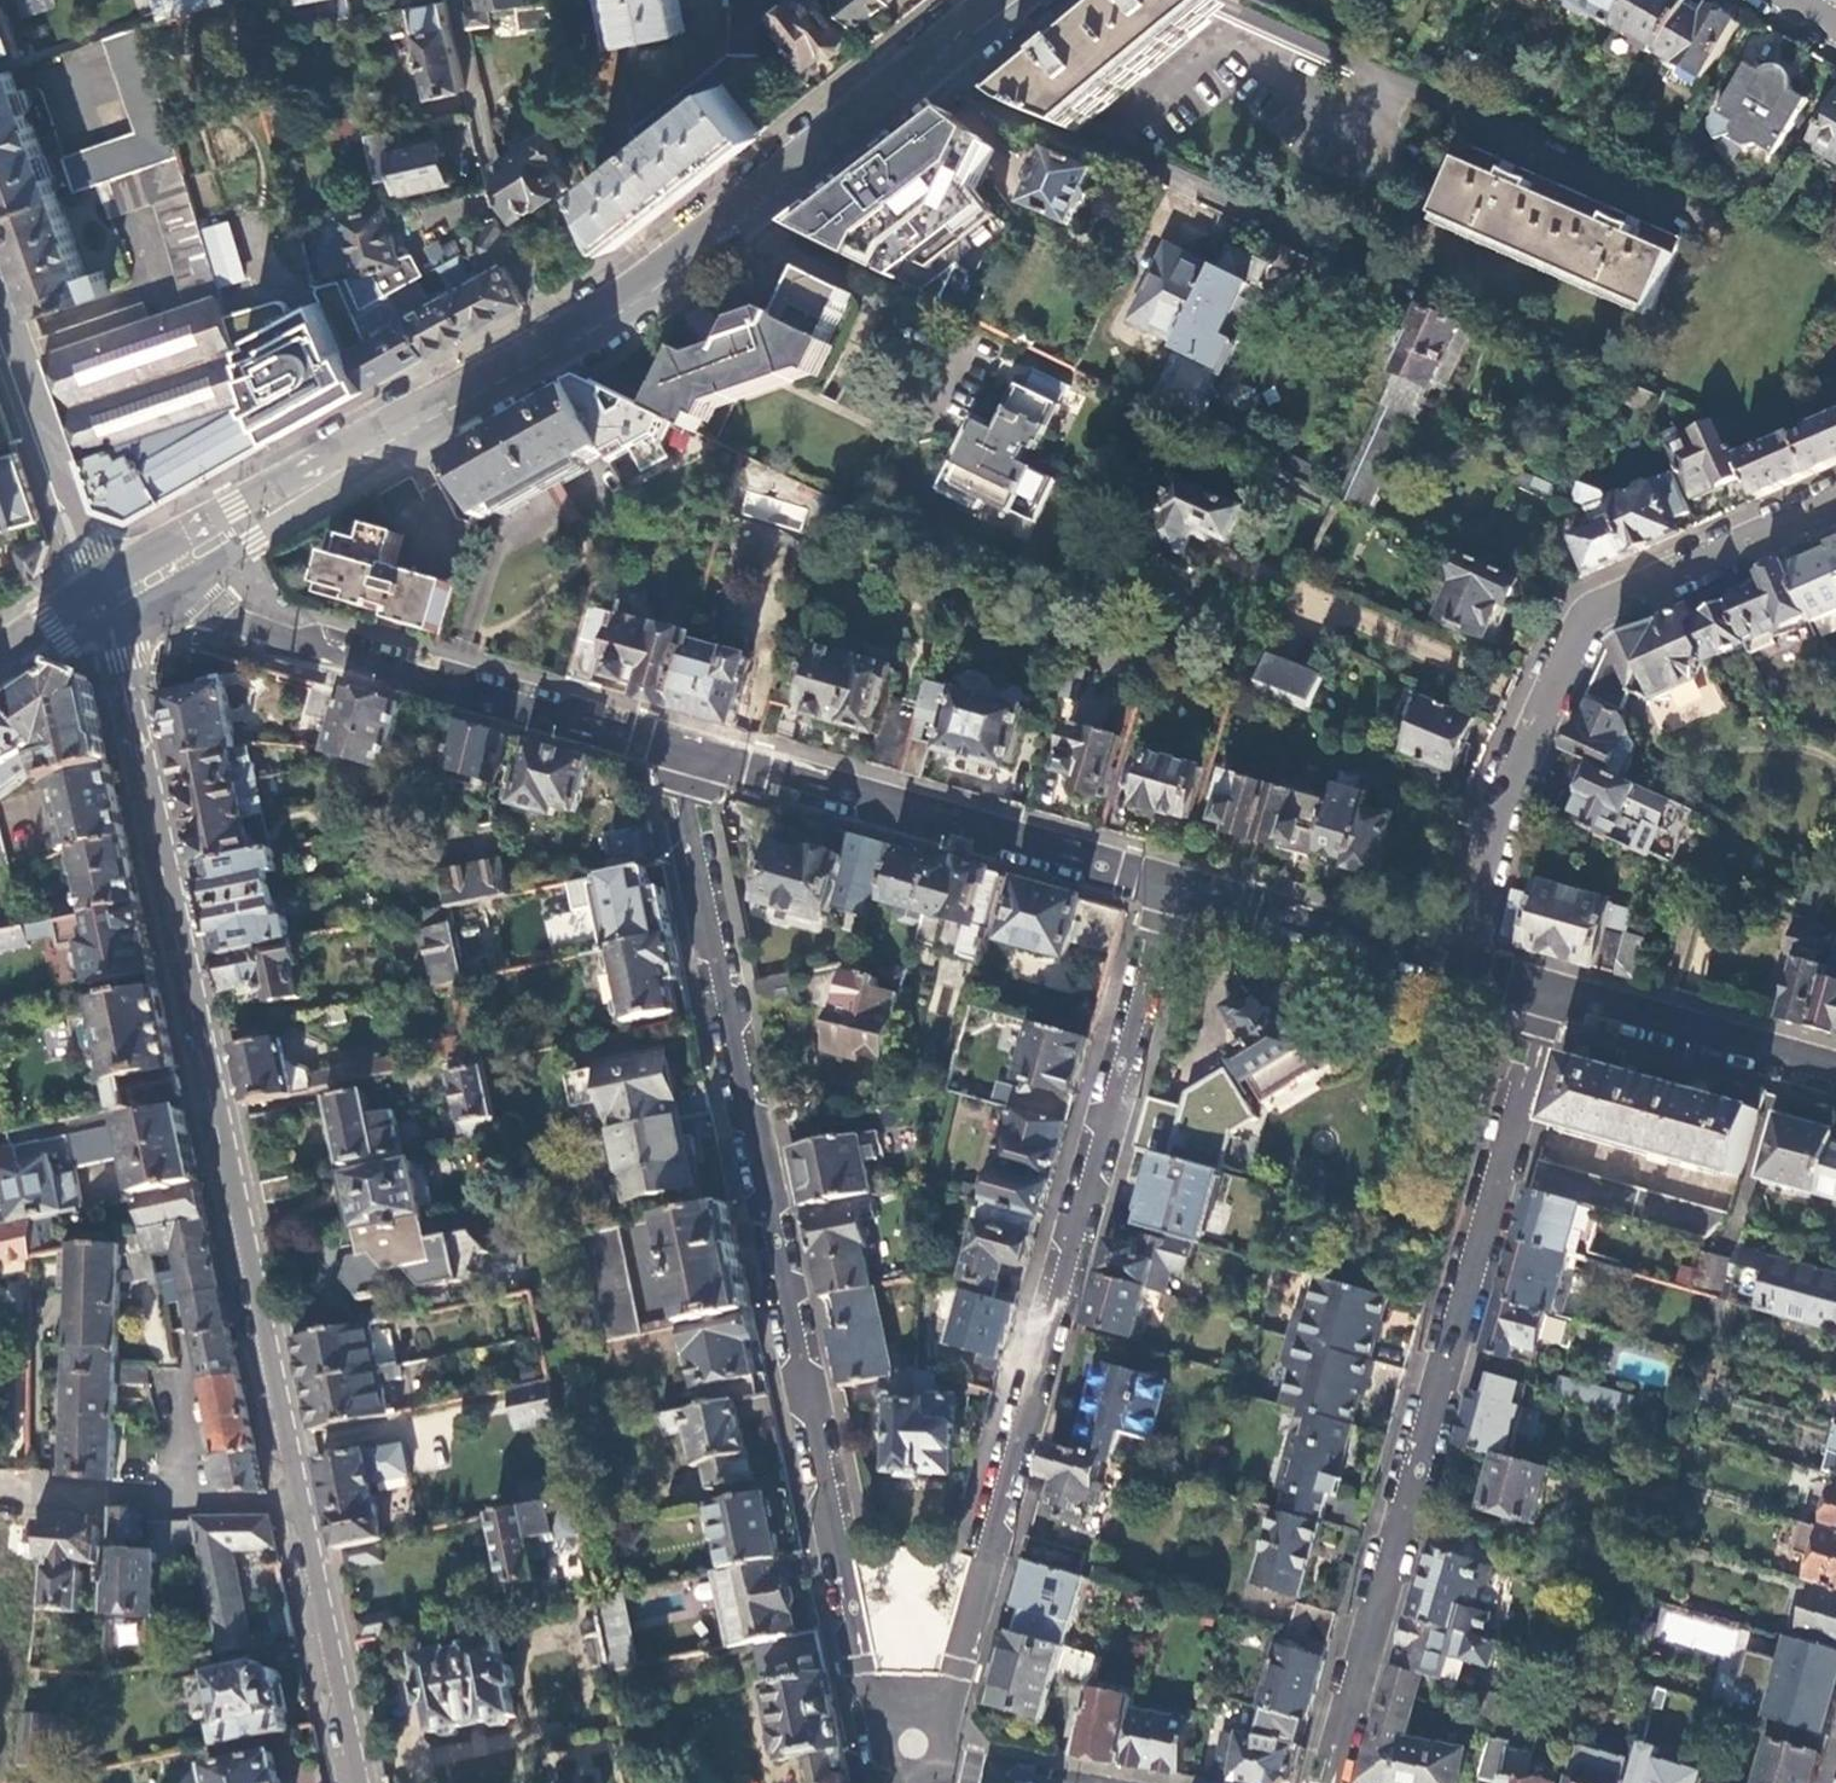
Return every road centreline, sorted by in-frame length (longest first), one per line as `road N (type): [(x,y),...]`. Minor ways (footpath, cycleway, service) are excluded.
road 1 (secondary): [(351,1782),(151,871),(103,598)]
road 2 (residential): [(921,1764),(855,1641),(681,784),(683,744)]
road 3 (residential): [(1175,886),(921,1764)]
road 4 (residential): [(1331,1782),(1552,990)]
road 5 (residential): [(1835,505),(1589,613),(1500,807),(1452,961)]
road 6 (tertiary): [(103,598),(240,616),(683,744)]
road 7 (primary): [(1012,0),(932,67),(559,336)]
road 8 (primary): [(559,336),(103,598)]
road 9 (tertiary): [(683,744),(1175,886)]
road 10 (residential): [(559,336),(501,207),(455,0)]
road 11 (secondary): [(103,598),(0,312)]
road 12 (tertiary): [(1552,990),(1835,1071)]
road 13 (tertiary): [(1175,886),(1452,961)]
road 14 (primary): [(103,598),(0,668)]

